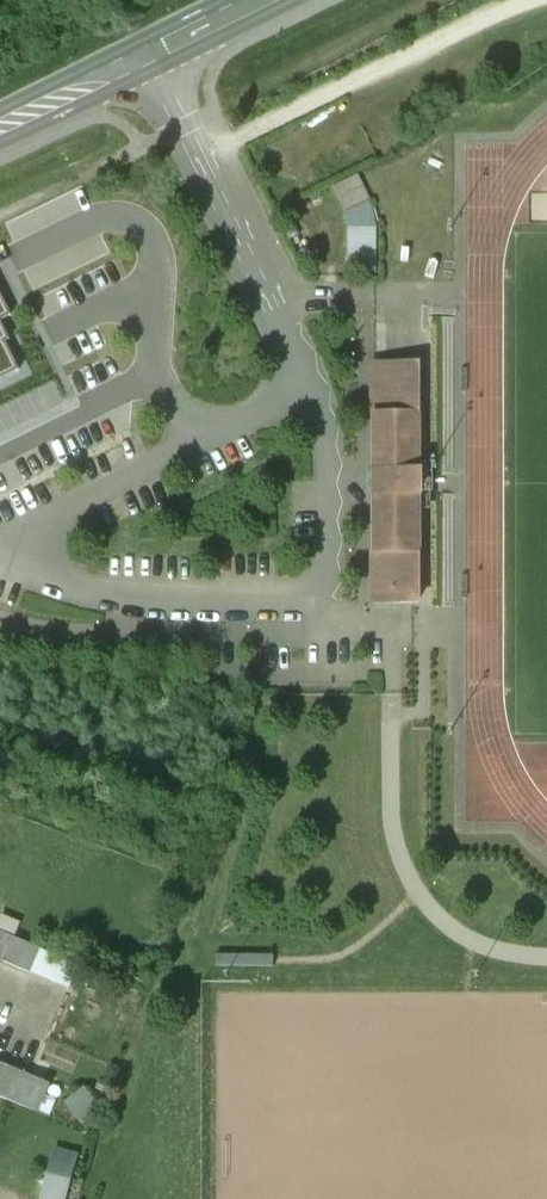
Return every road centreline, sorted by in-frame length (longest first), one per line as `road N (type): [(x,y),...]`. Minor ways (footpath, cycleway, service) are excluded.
road 1 (secondary): [(0,124),(260,0)]

